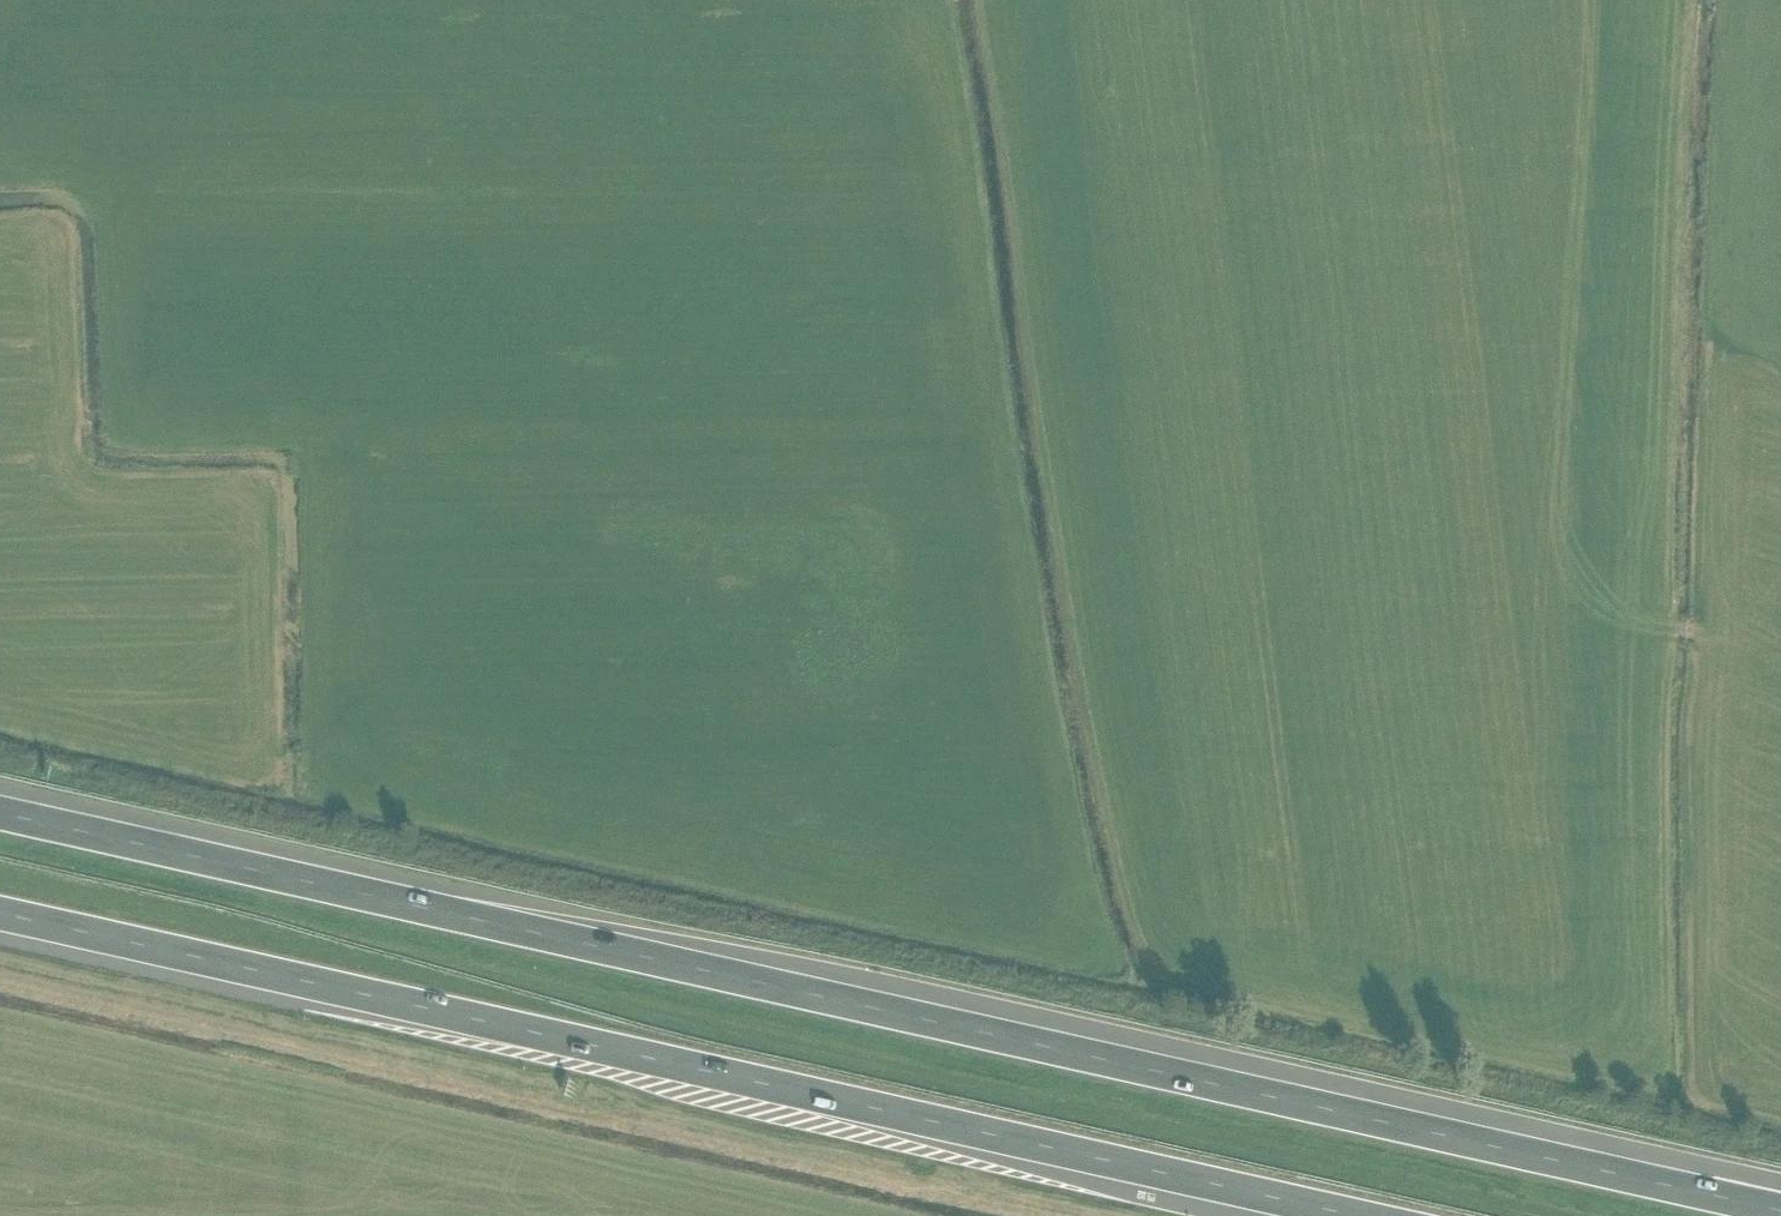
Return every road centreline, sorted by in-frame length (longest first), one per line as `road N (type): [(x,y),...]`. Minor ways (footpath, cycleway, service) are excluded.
road 1 (motorway): [(1780,1211),(0,812)]
road 2 (motorway): [(0,913),(1206,1182)]
road 3 (trunk): [(1206,1182),(1356,1215)]

